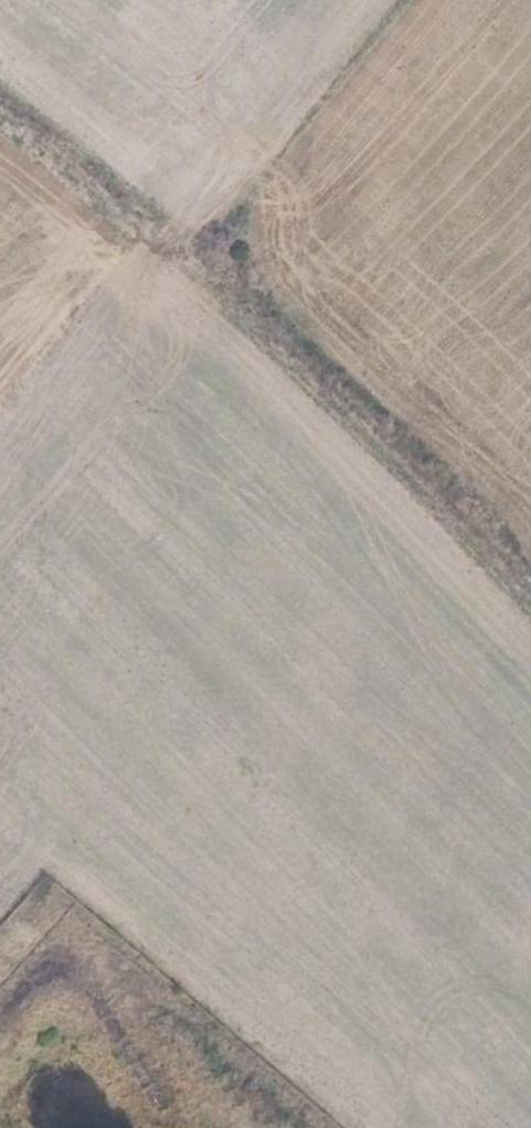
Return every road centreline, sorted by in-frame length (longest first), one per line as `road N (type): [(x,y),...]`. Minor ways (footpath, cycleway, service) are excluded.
road 1 (track): [(261,1127),(78,954)]

